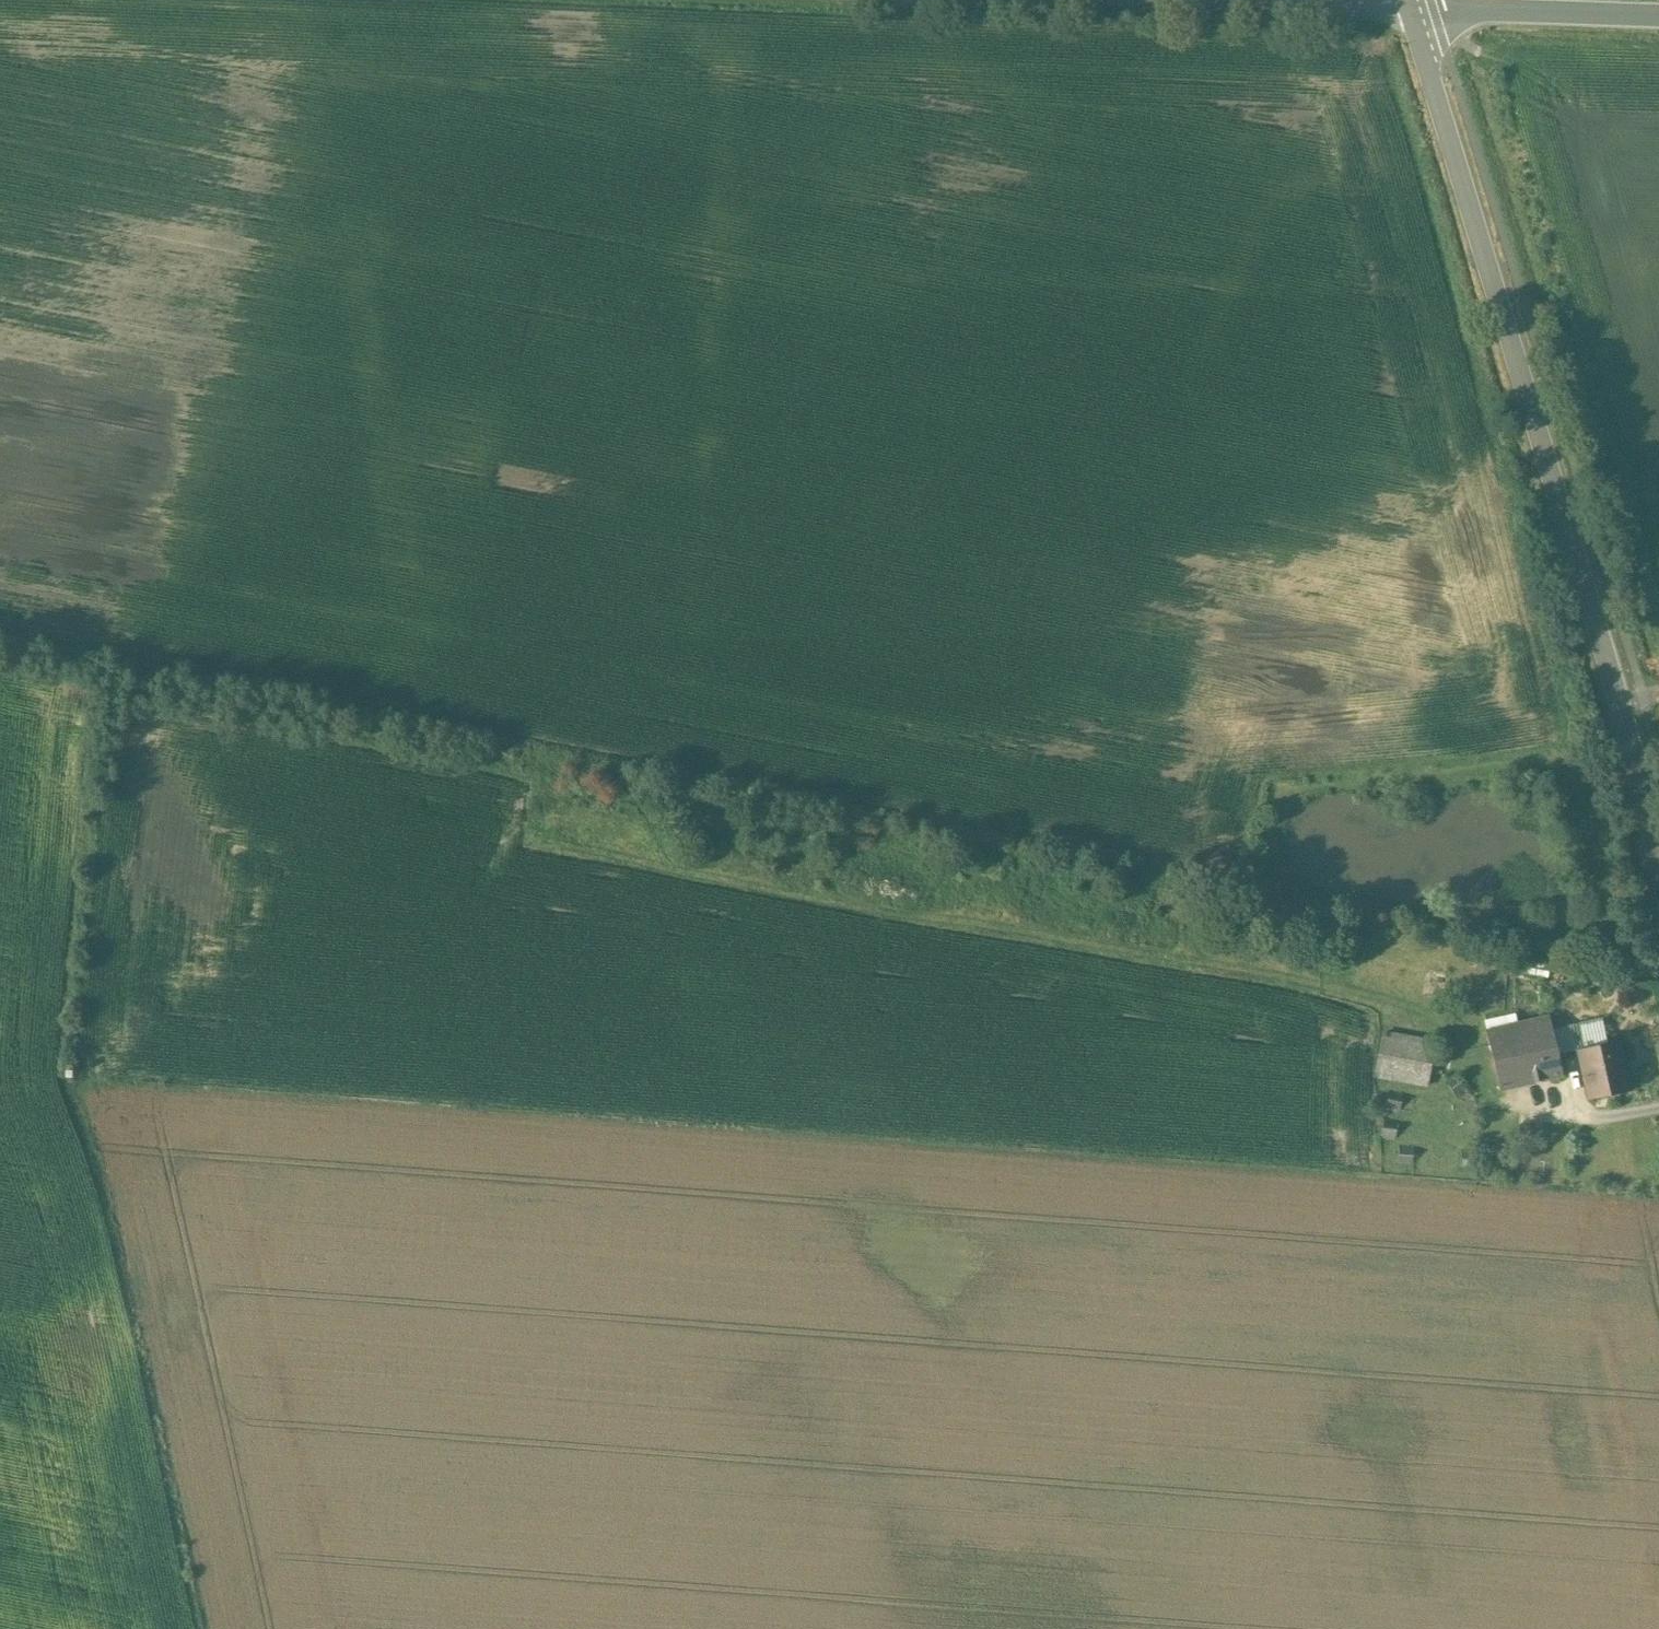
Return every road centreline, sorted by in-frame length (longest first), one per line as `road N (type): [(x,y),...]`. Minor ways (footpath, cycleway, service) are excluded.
road 1 (tertiary): [(1658,869),(1620,707),(1410,9)]
road 2 (unclassified): [(1410,9),(1041,0)]
road 3 (tertiary): [(1658,16),(1410,9)]

